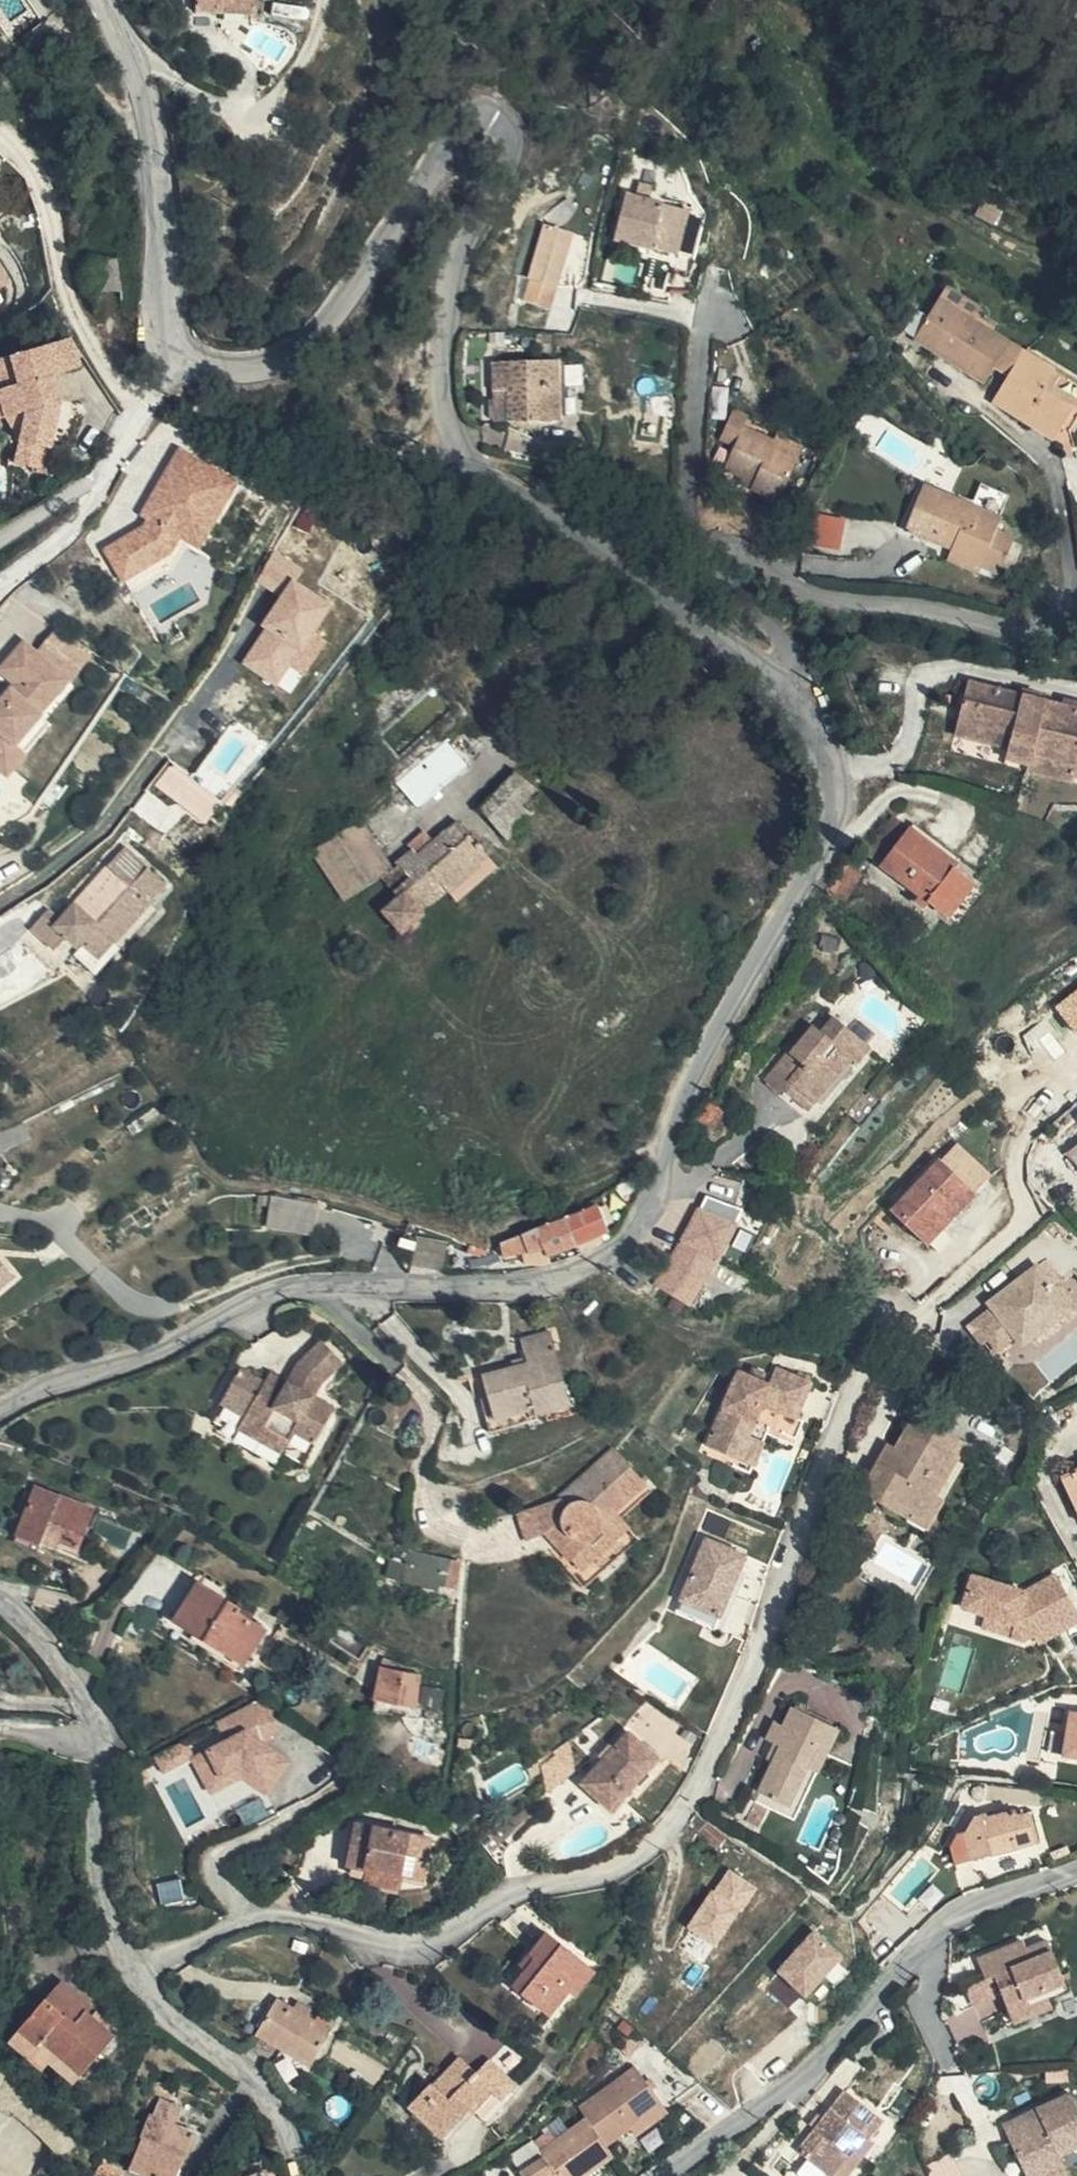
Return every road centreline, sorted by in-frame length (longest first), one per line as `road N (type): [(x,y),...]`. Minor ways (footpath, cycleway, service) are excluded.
road 1 (residential): [(105,0),(145,106),(156,157),(162,305),(187,358),(251,368),(298,350),(452,131),(486,115),(510,130),(511,148),(481,191),(453,273),(444,384),(461,449),(783,682),(820,728),(834,770),(812,866),(693,1076),(654,1201),(617,1252),(546,1284),(297,1287),(249,1300),(146,1357),(0,1412)]
road 2 (residential): [(138,1974),(269,1916),(426,1943),(518,1890),(616,1867),(668,1830),(699,1782),(770,1622),(856,1371),(889,1306)]
road 3 (residential): [(667,2175),(820,2060),(919,1944),(957,1915),(1076,1869)]
road 4 (residential): [(0,1607),(61,1664),(94,1716),(100,1744),(98,1885),(138,1974)]
road 5 (residential): [(138,1974),(259,2093),(303,2175)]

